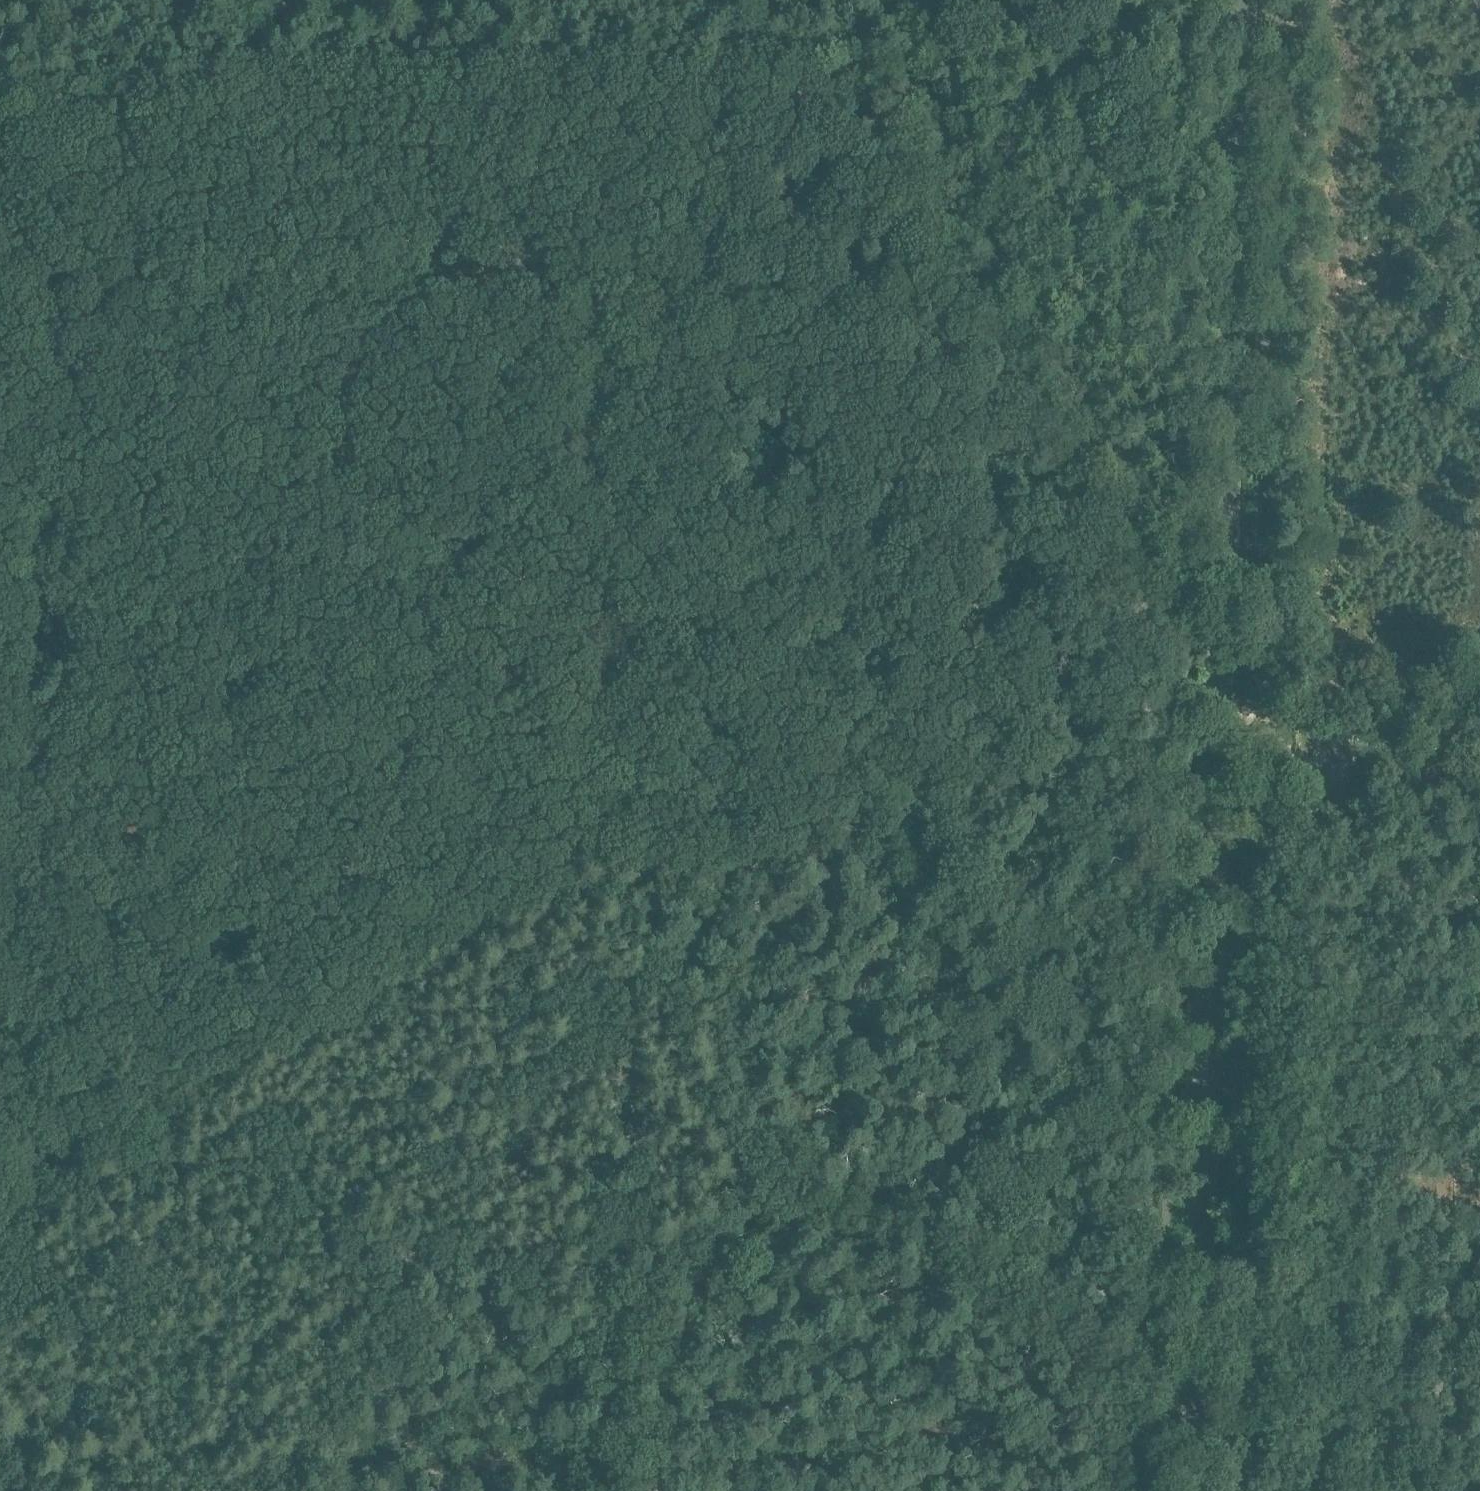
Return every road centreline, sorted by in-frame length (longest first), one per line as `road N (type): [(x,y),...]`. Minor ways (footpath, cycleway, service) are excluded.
road 1 (unclassified): [(1196,1490),(1223,924),(1248,0)]
road 2 (track): [(1186,700),(1158,679),(1133,615),(1145,535),(1135,506),(891,0)]
road 3 (track): [(1286,751),(1479,971)]
road 4 (track): [(1479,704),(1406,691),(1313,723)]

